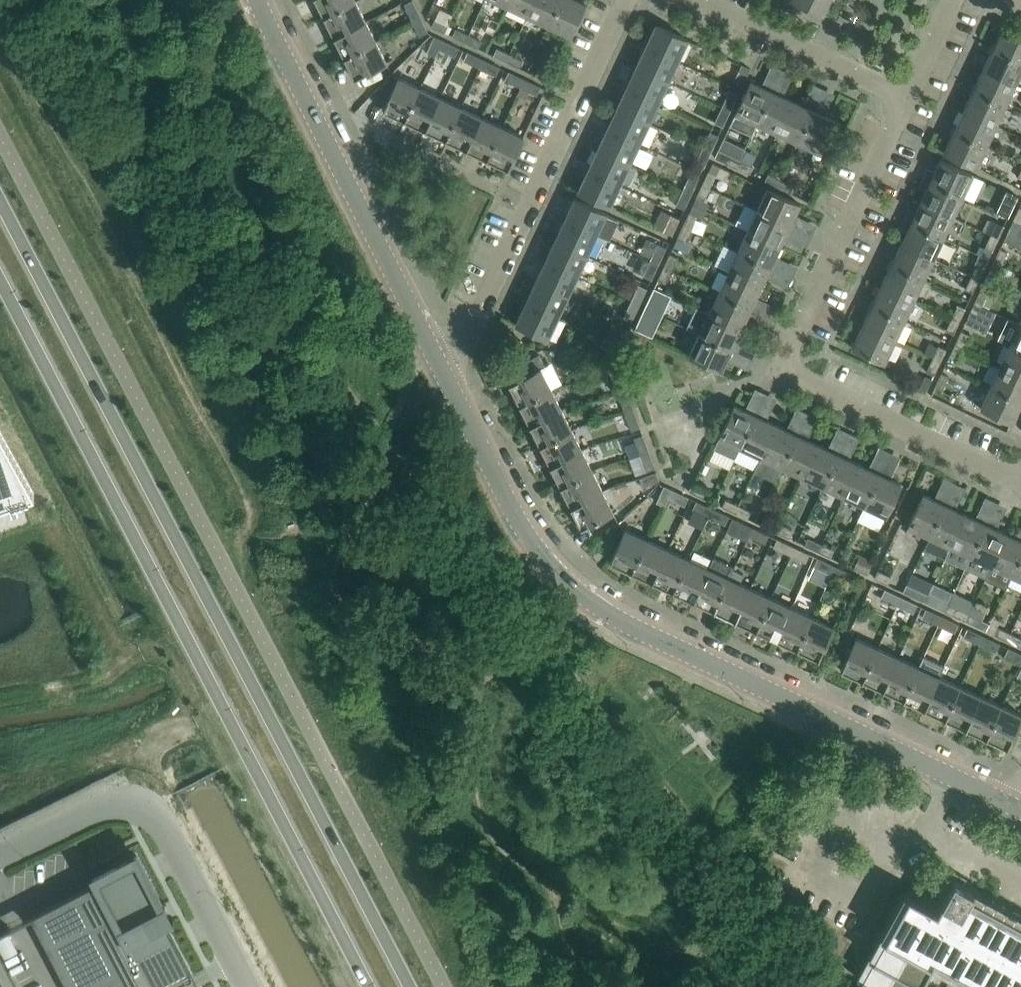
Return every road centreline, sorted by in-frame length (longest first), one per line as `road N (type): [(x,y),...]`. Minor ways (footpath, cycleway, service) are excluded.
road 1 (secondary): [(408,986),(0,206)]
road 2 (secondary): [(0,283),(368,986)]
road 3 (tertiary): [(1016,810),(585,599),(521,529),(445,381)]
road 4 (residential): [(1020,481),(780,367),(907,98)]
road 5 (tertiary): [(445,381),(256,0)]
road 6 (residential): [(445,381),(628,0)]
road 7 (unclassified): [(0,853),(107,803),(149,807),(248,986)]
road 8 (residential): [(907,98),(699,0)]

